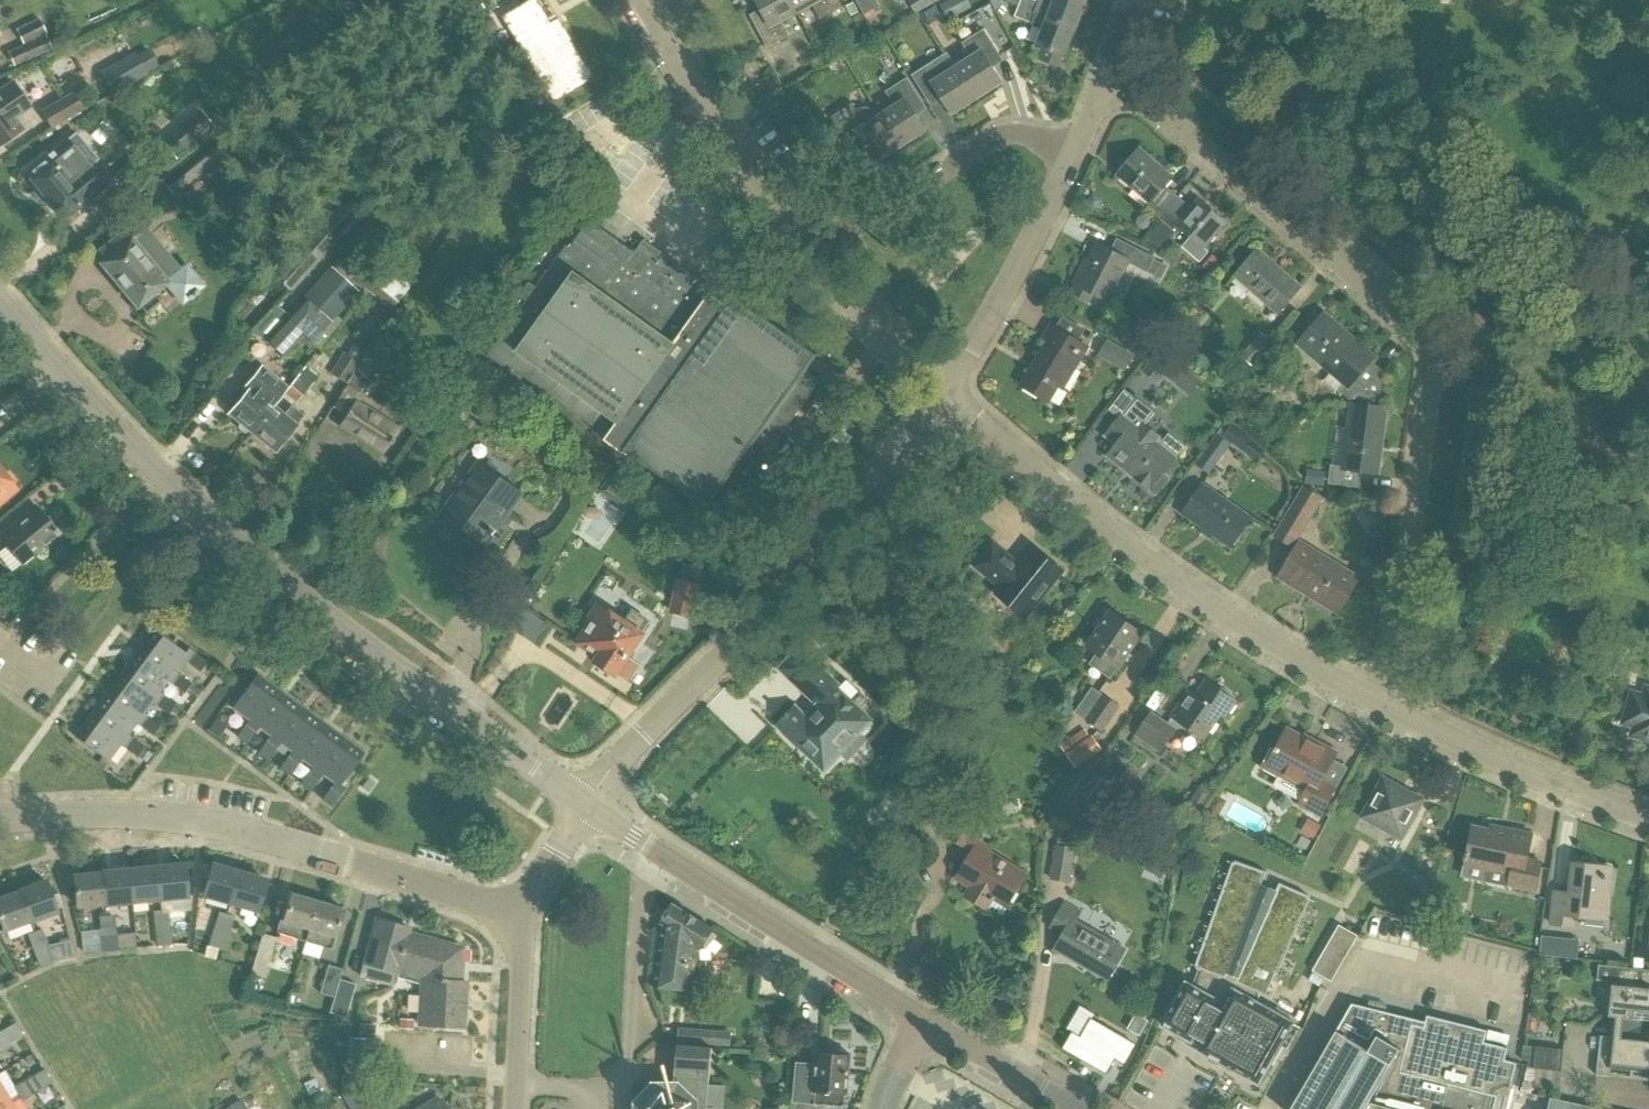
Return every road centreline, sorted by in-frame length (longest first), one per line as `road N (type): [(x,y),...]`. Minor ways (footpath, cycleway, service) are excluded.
road 1 (residential): [(1389,705),(1436,379),(1430,354),(1112,72)]
road 2 (tertiary): [(584,805),(261,566),(103,419),(0,302)]
road 3 (residential): [(584,805),(948,390)]
road 4 (residential): [(1389,705),(1222,613),(1104,529),(948,390)]
road 5 (residential): [(522,916),(261,836),(157,815),(0,818)]
road 6 (tertiary): [(922,1021),(584,805)]
road 7 (residential): [(818,252),(647,6)]
road 8 (residential): [(818,252),(1014,134),(1075,159)]
road 9 (residential): [(1648,819),(1389,705)]
road 10 (residential): [(948,390),(1075,159)]
road 11 (residential): [(513,1108),(522,916)]
road 12 (residential): [(948,390),(850,299),(818,252)]
road 13 (tertiary): [(1070,1108),(922,1021)]
road 14 (residential): [(522,916),(584,805)]

